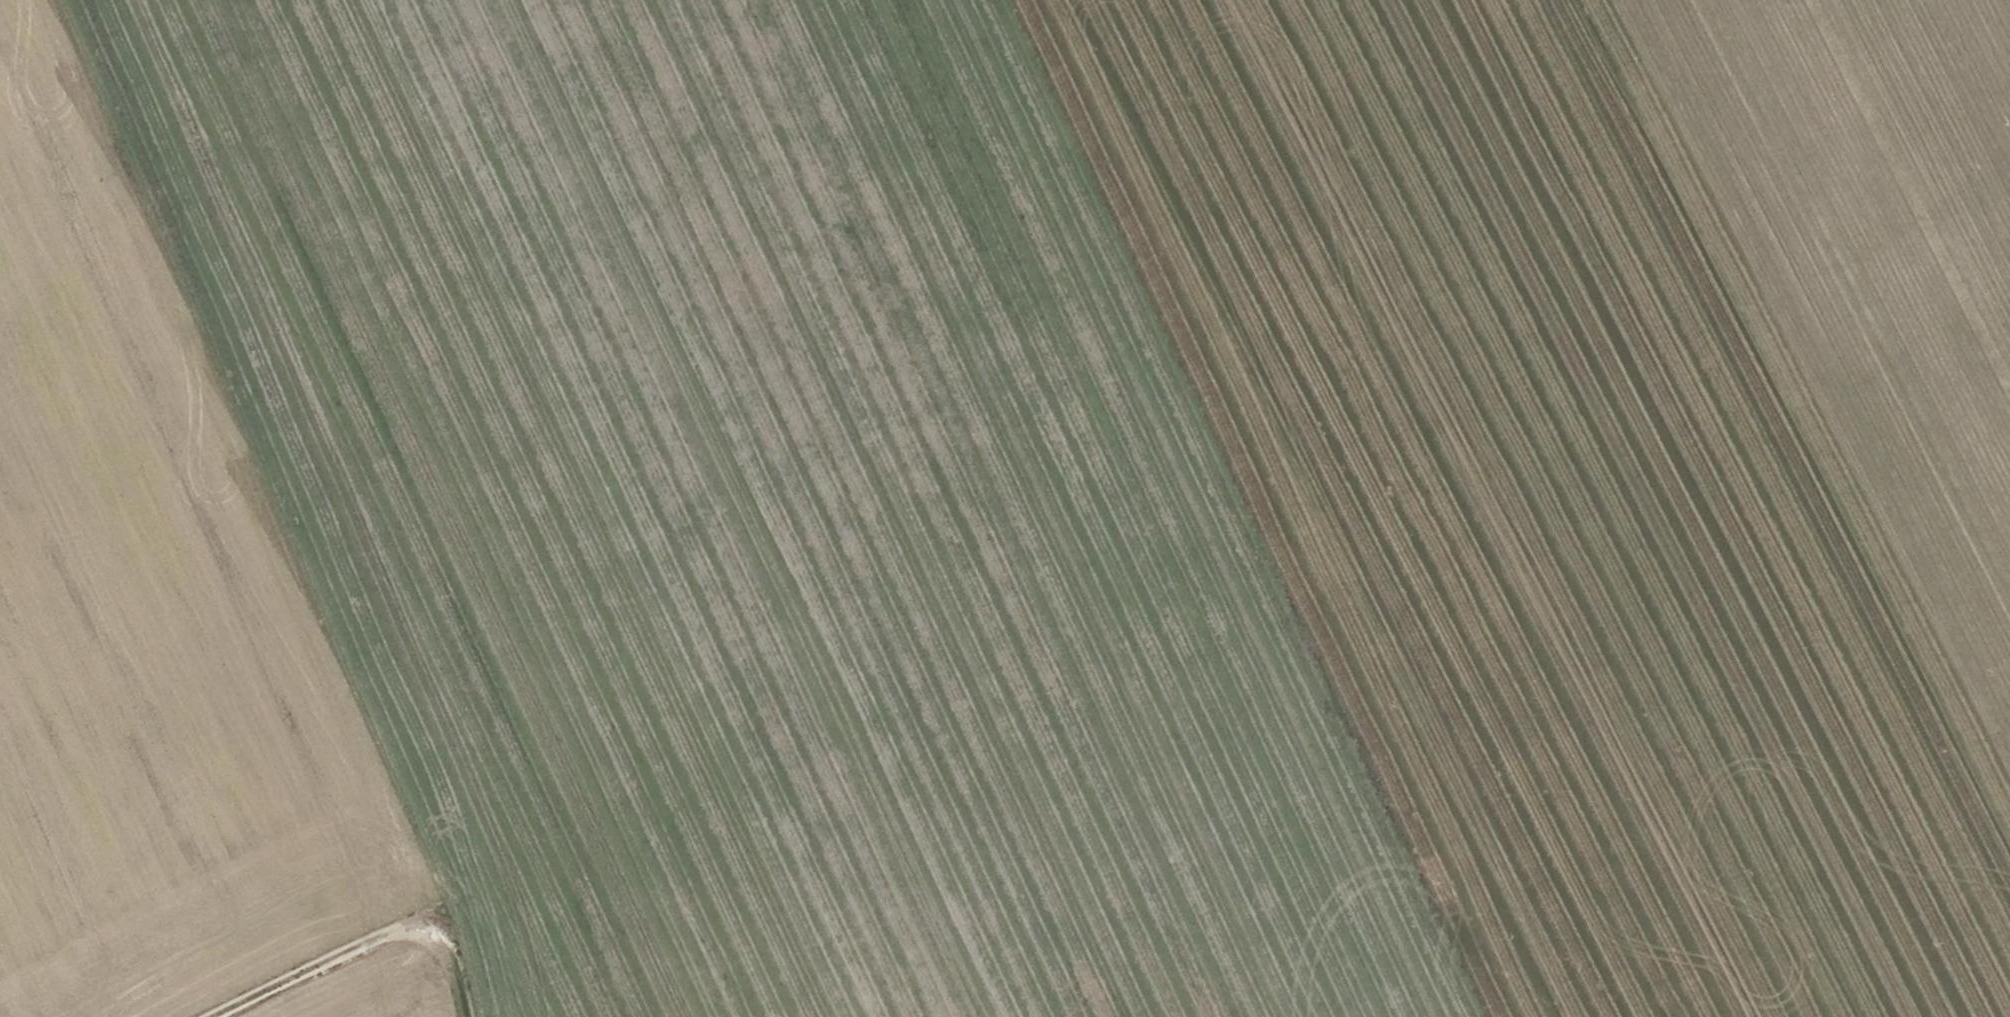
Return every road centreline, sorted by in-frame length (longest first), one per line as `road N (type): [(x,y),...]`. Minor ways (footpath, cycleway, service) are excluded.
road 1 (track): [(210,1016),(380,930)]

